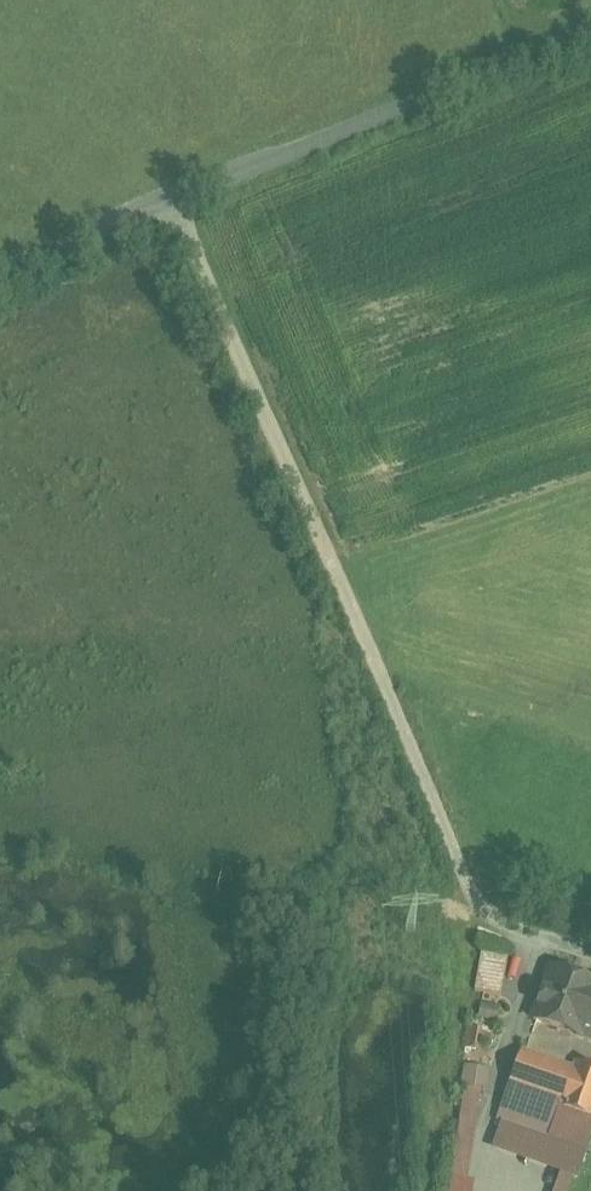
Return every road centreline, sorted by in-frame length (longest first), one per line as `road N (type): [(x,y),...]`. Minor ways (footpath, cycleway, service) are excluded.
road 1 (unclassified): [(590,948),(499,915),(473,895),(175,197)]
road 2 (unclassified): [(590,23),(175,197)]
road 3 (unclassified): [(175,197),(0,270)]

